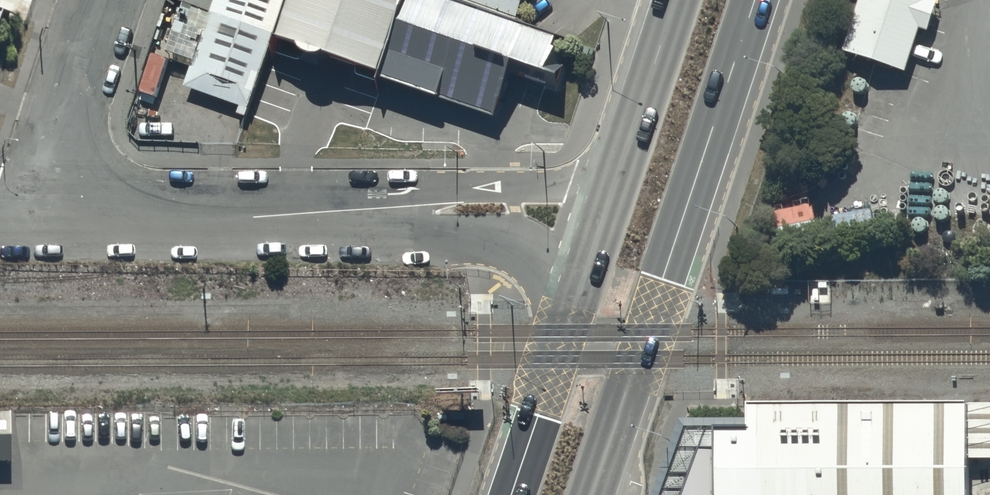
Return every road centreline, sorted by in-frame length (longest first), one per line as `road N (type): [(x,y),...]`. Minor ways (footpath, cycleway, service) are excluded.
road 1 (trunk): [(753,0),(591,494)]
road 2 (unclassified): [(45,212),(430,209)]
road 3 (trunk): [(512,494),(584,277)]
road 4 (unclassified): [(104,0),(45,212)]
road 5 (trunk): [(611,199),(675,0)]
road 6 (unclassified): [(430,209),(611,199)]
road 7 (unclassified): [(584,277),(430,209)]

